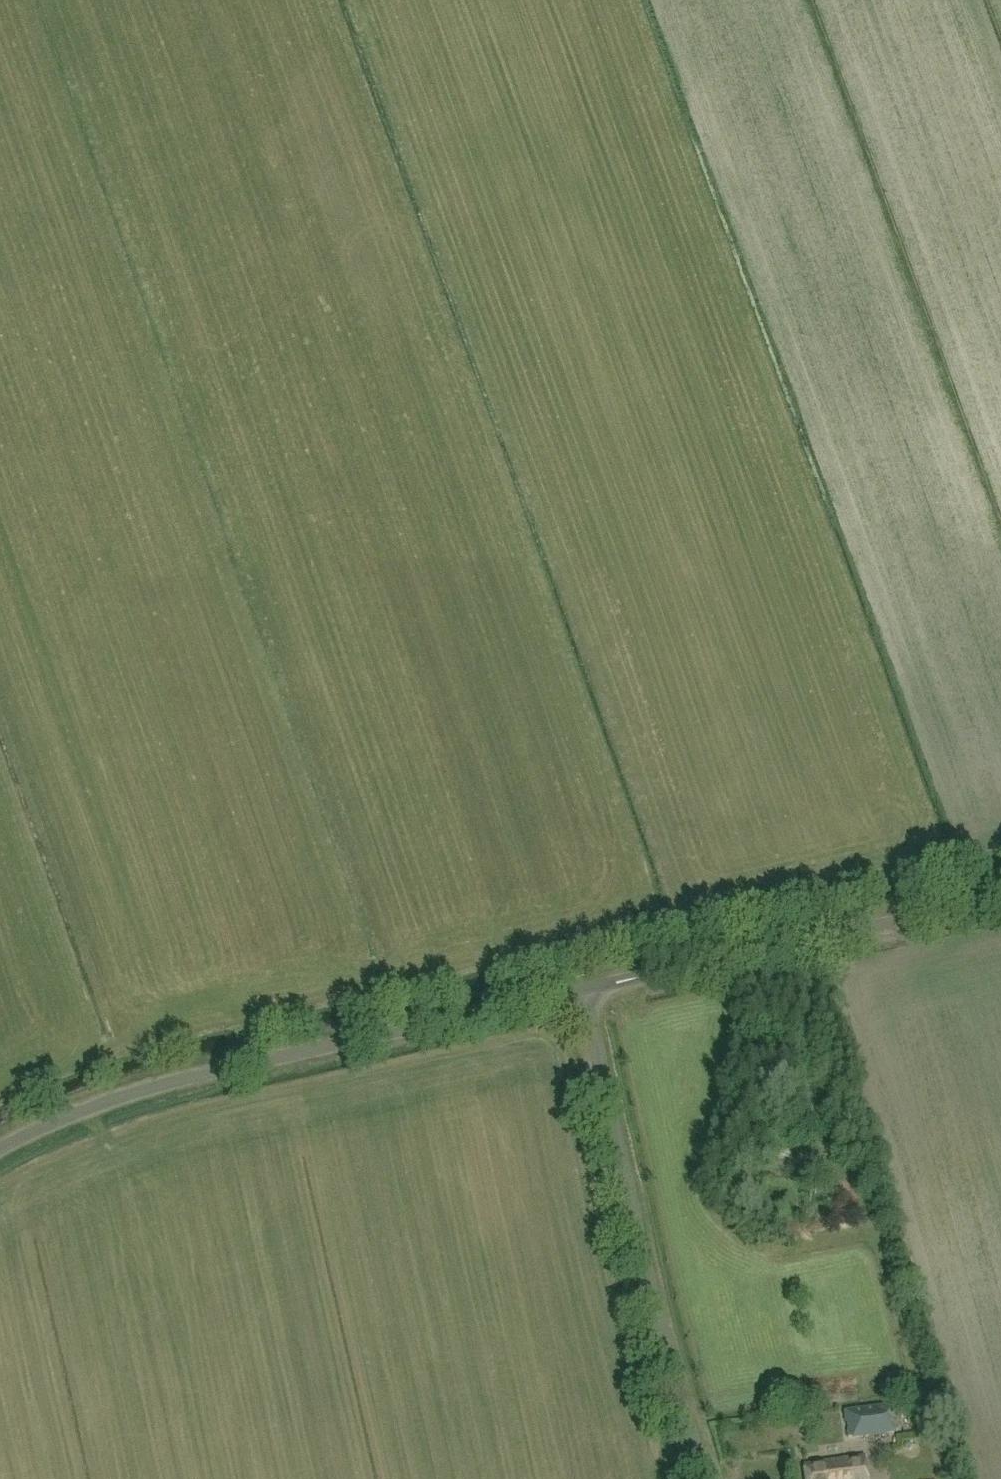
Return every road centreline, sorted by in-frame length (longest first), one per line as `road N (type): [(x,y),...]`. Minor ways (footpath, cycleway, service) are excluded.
road 1 (unclassified): [(0,1152),(143,1092),(579,995)]
road 2 (unclassified): [(704,1478),(658,1336),(579,995)]
road 3 (unclassified): [(579,995),(1000,898)]

